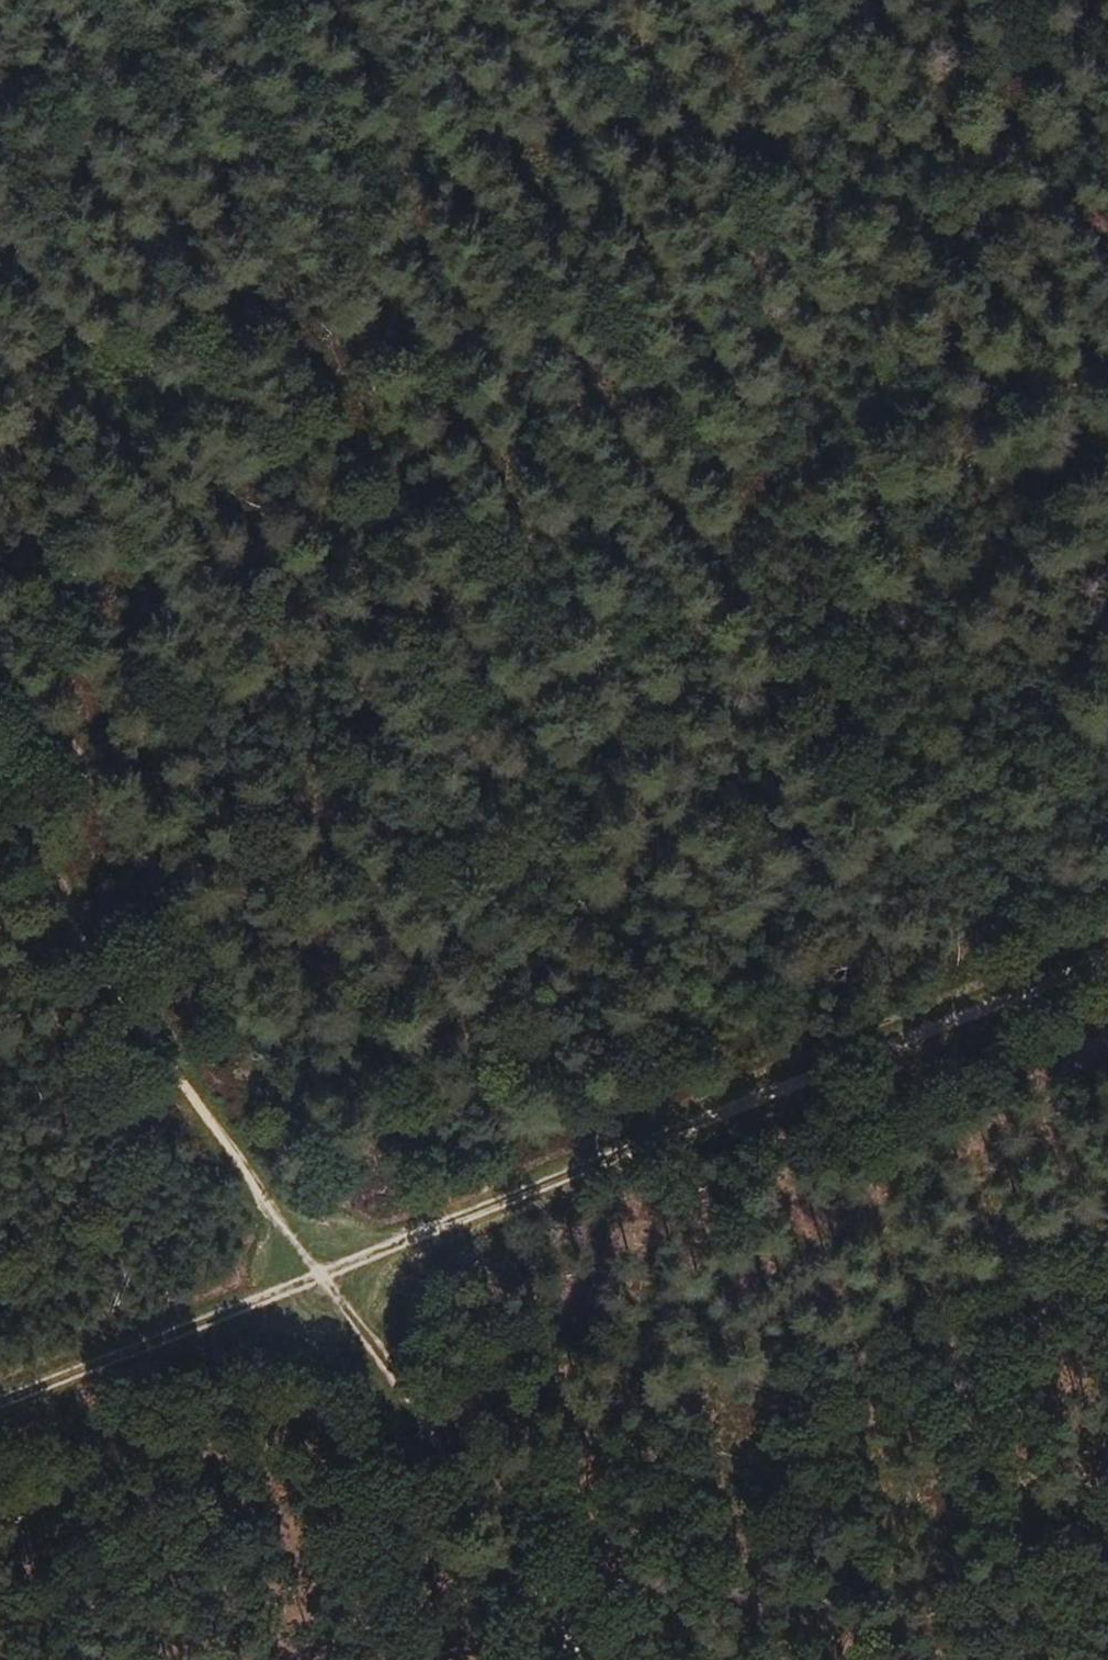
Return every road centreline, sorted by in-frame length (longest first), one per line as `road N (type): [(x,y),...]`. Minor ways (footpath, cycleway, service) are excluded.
road 1 (track): [(0,1405),(1107,960)]
road 2 (track): [(0,813),(580,1659)]

